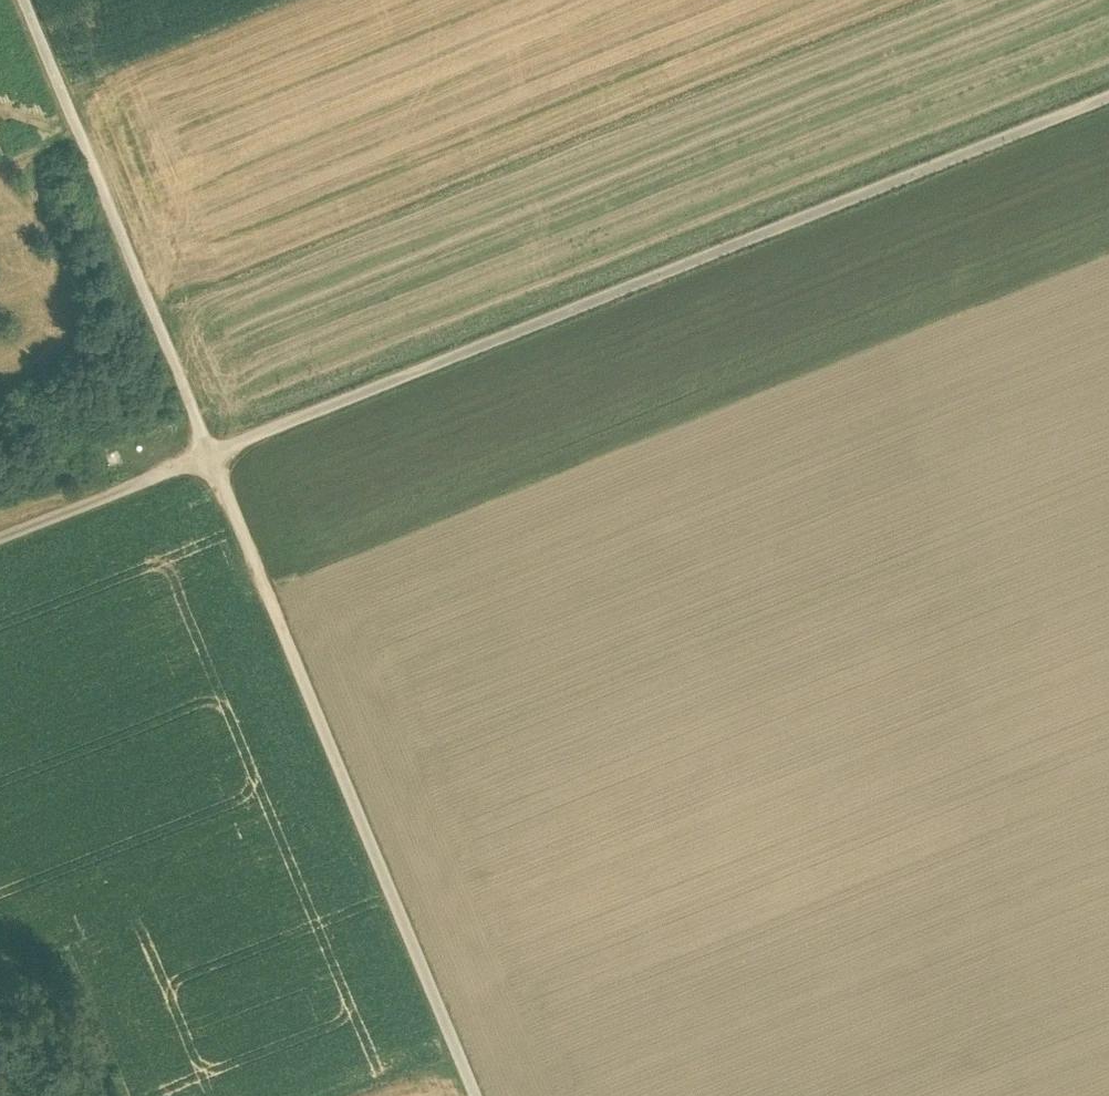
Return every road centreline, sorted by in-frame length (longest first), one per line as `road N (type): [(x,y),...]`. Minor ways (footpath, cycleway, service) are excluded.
road 1 (track): [(0,537),(1108,94)]
road 2 (track): [(477,1095),(25,0)]

